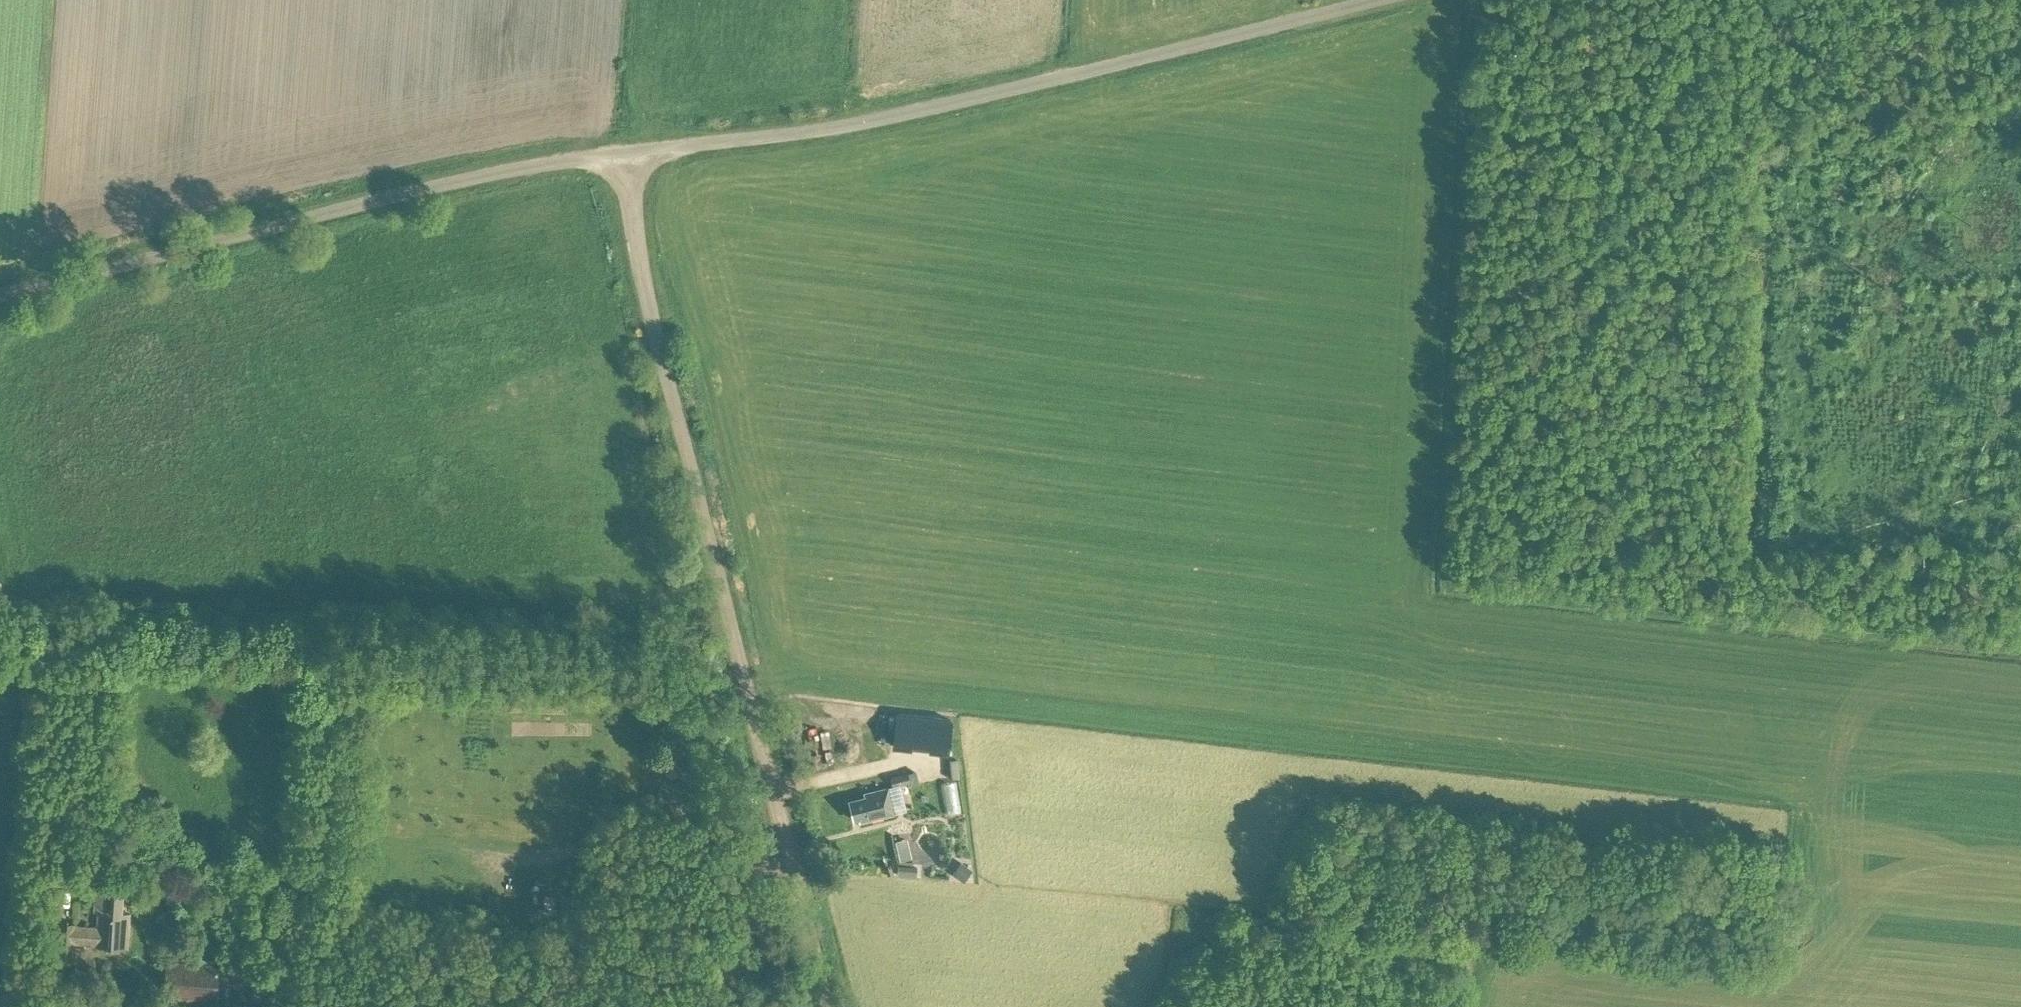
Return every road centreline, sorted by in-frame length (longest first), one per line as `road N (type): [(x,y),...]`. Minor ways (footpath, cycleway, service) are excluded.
road 1 (unclassified): [(0,296),(504,171),(830,128),(1368,0)]
road 2 (track): [(617,153),(792,867)]
road 3 (track): [(90,884),(89,622),(0,614)]
road 4 (track): [(826,1006),(792,867)]

